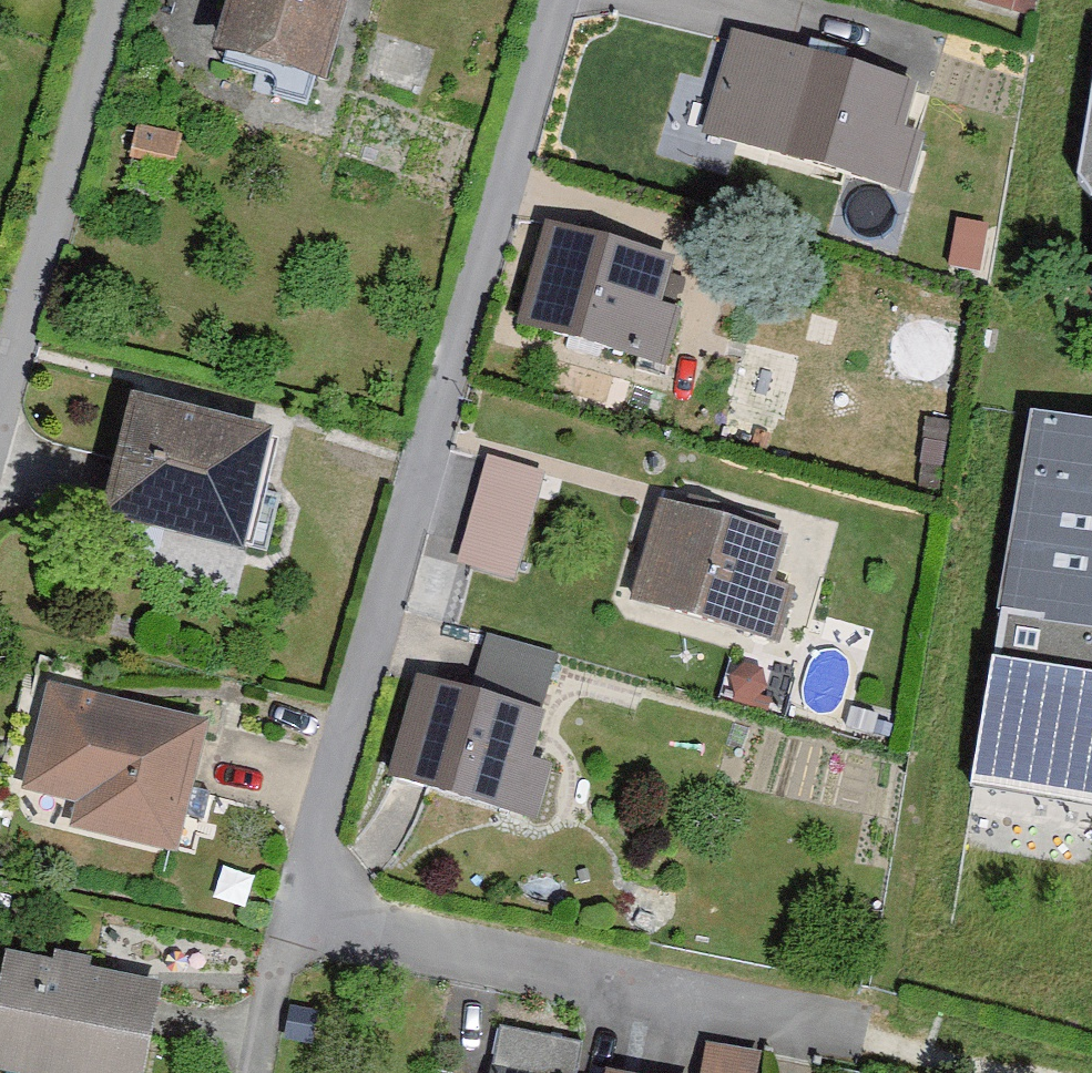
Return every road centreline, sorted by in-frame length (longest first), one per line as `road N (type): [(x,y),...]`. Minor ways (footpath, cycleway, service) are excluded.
road 1 (residential): [(814,1035),(293,912),(554,0)]
road 2 (residential): [(0,402),(113,0)]

